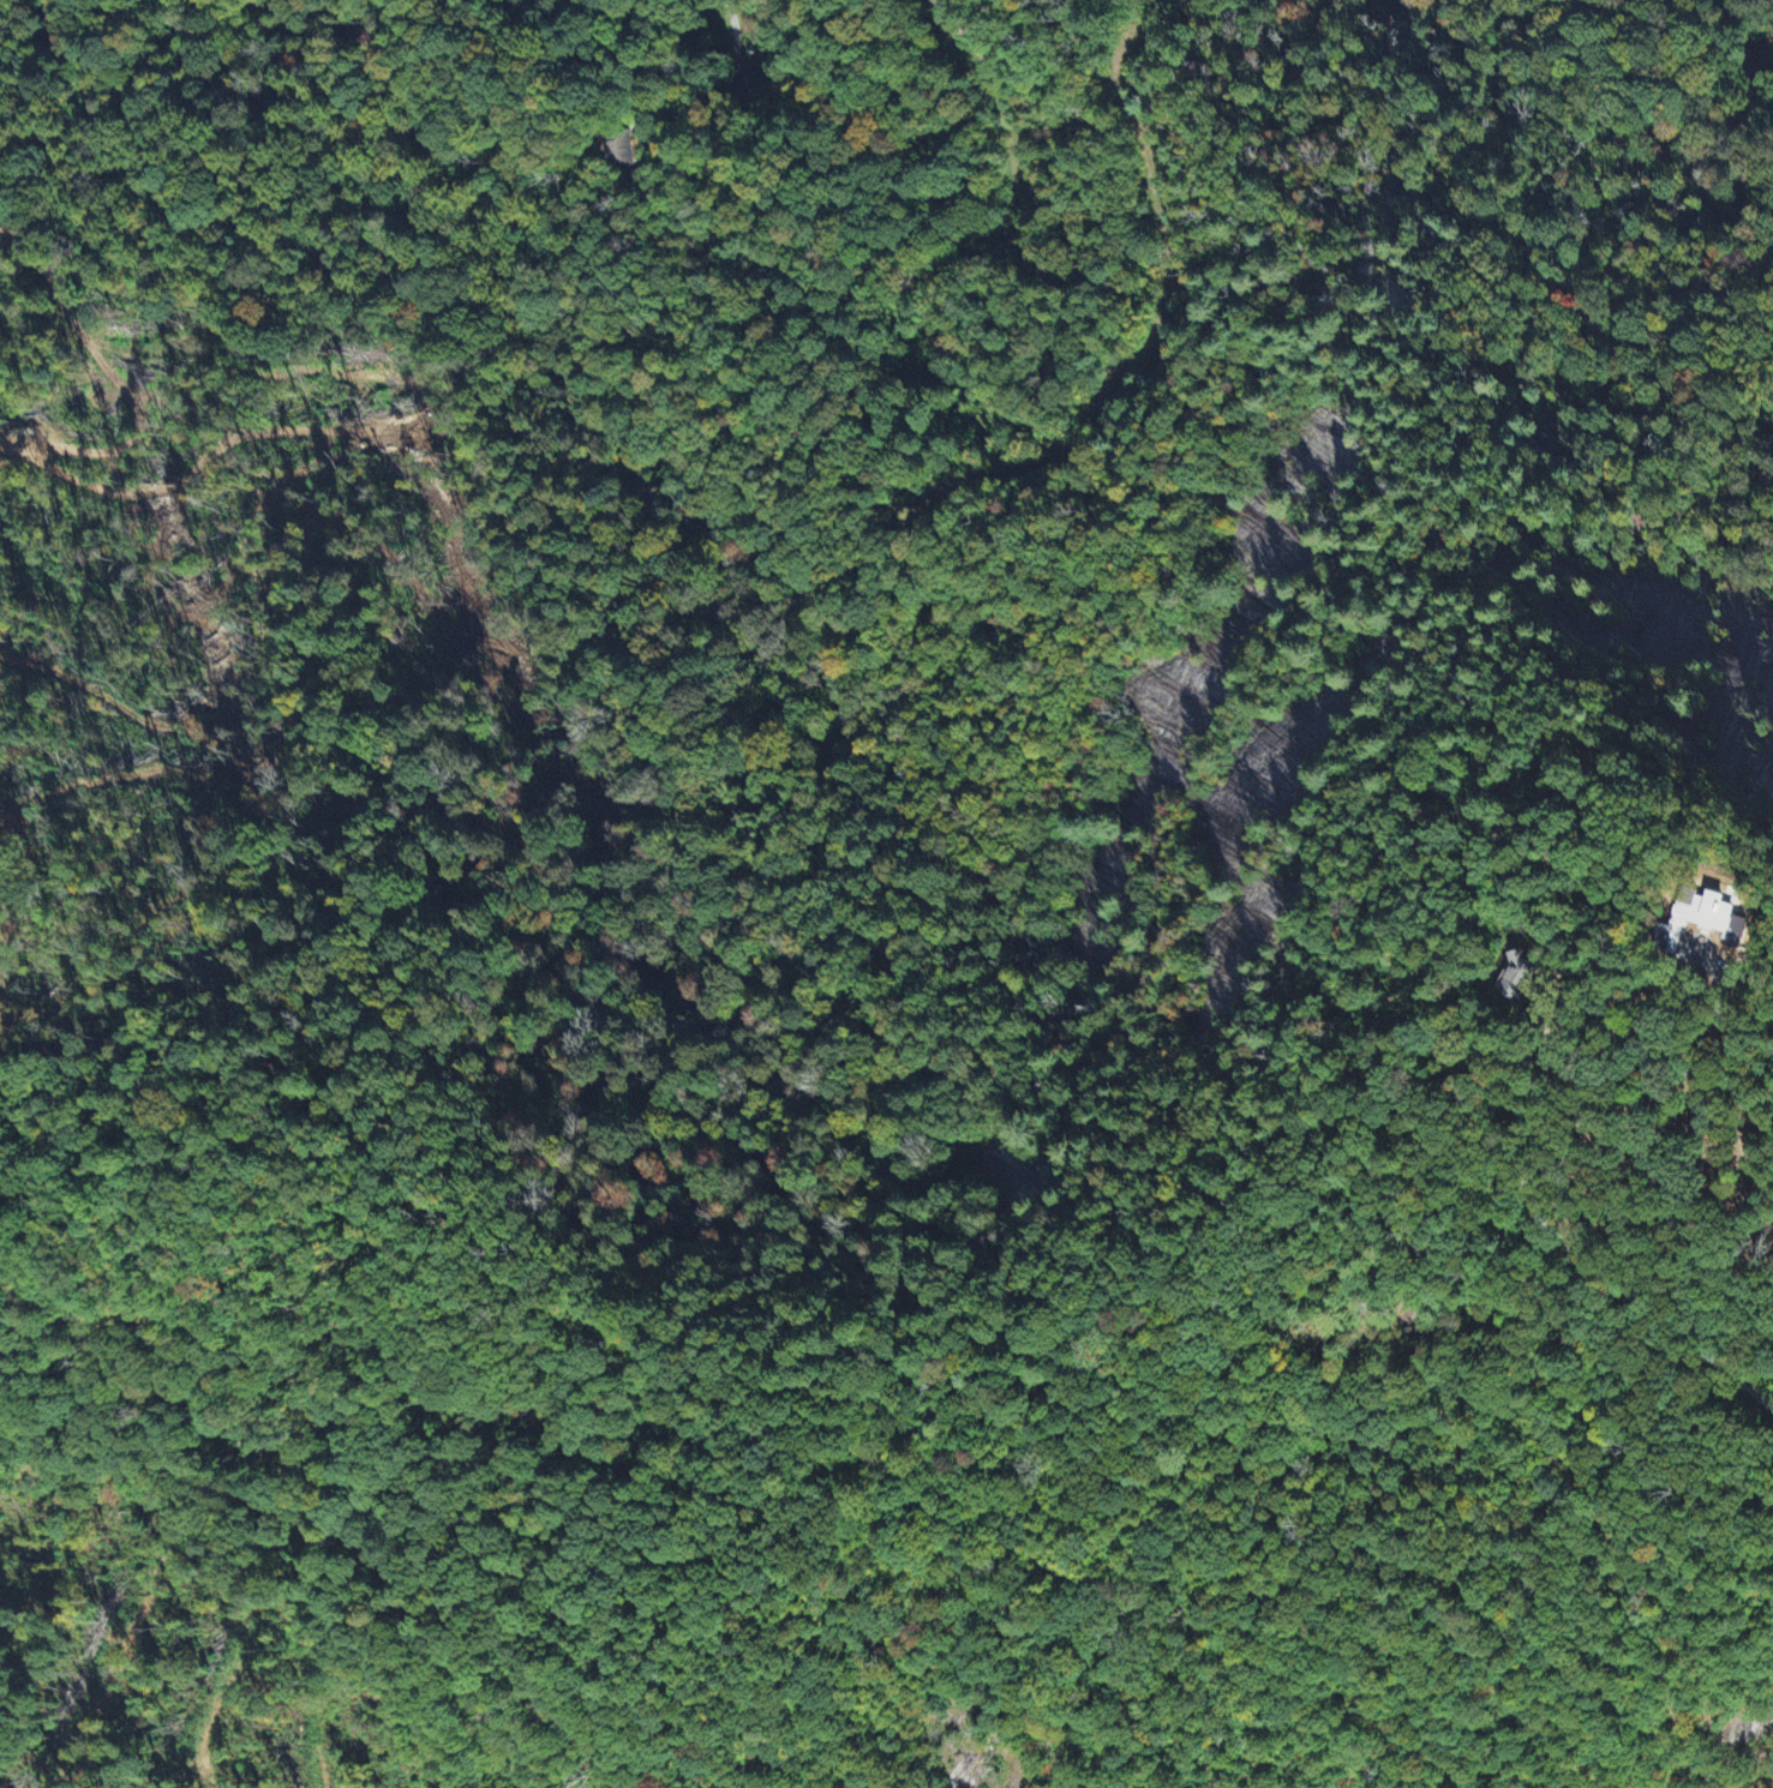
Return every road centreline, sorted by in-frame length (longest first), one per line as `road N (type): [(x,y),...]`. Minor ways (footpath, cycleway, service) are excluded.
road 1 (residential): [(1772,1407),(1557,1241),(1534,1210),(1532,1166),(1553,1046)]
road 2 (residential): [(720,0),(736,73),(757,83),(769,58),(774,0)]

